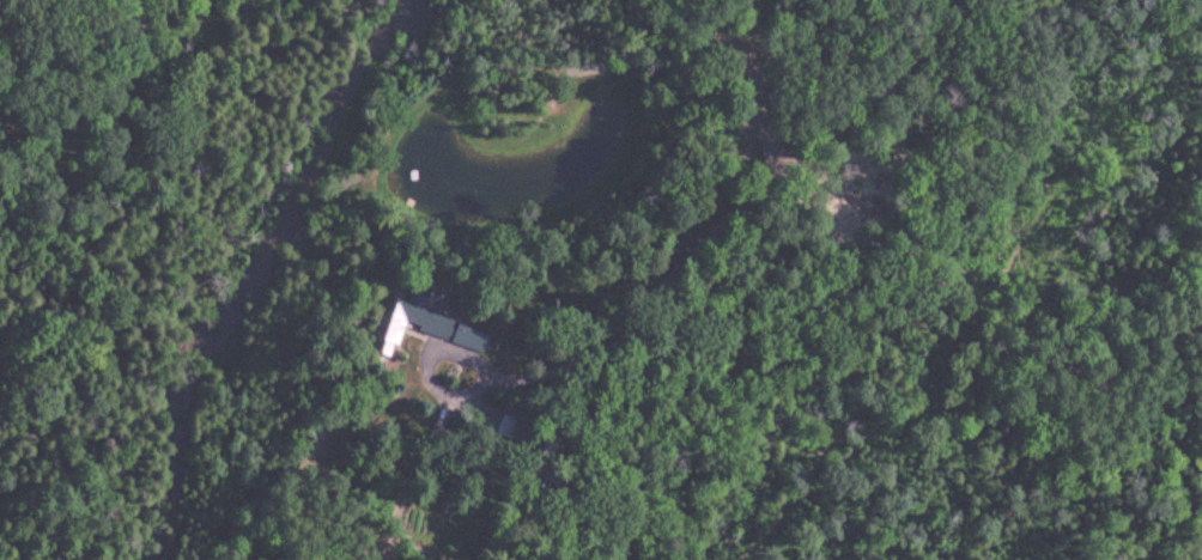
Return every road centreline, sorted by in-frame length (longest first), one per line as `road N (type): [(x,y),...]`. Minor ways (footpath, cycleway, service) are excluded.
road 1 (residential): [(448,363),(535,379),(569,377),(597,360),(704,242),(885,93),(931,43),(947,0)]

